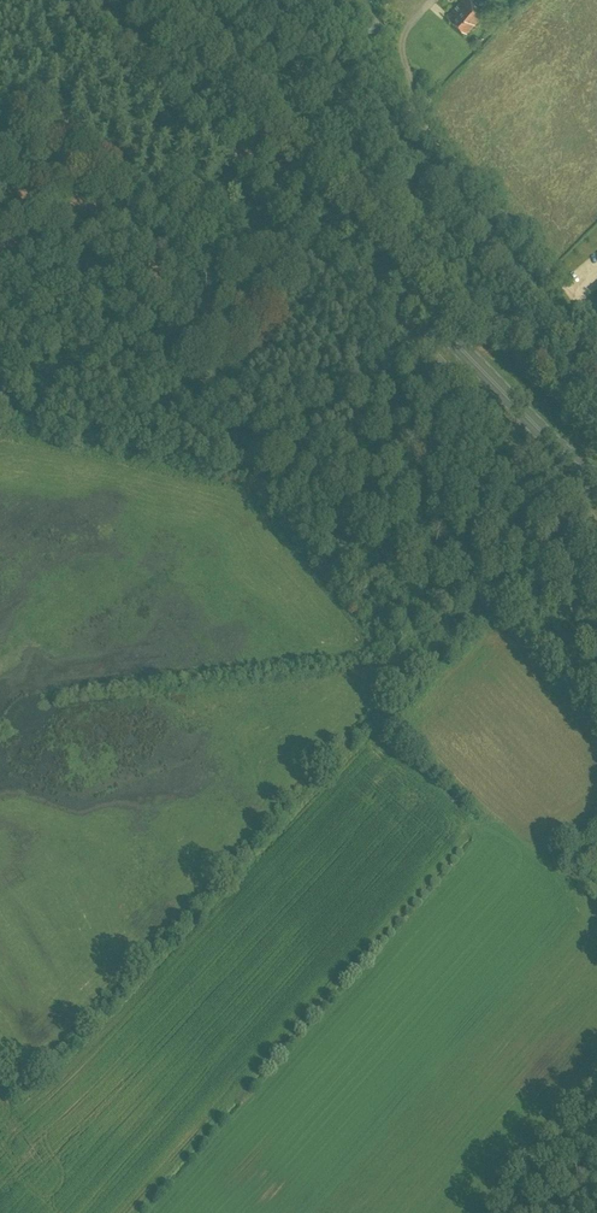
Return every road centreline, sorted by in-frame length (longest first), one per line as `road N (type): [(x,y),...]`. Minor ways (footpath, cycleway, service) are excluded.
road 1 (primary): [(596,478),(495,384),(130,0)]
road 2 (track): [(596,321),(307,0)]

